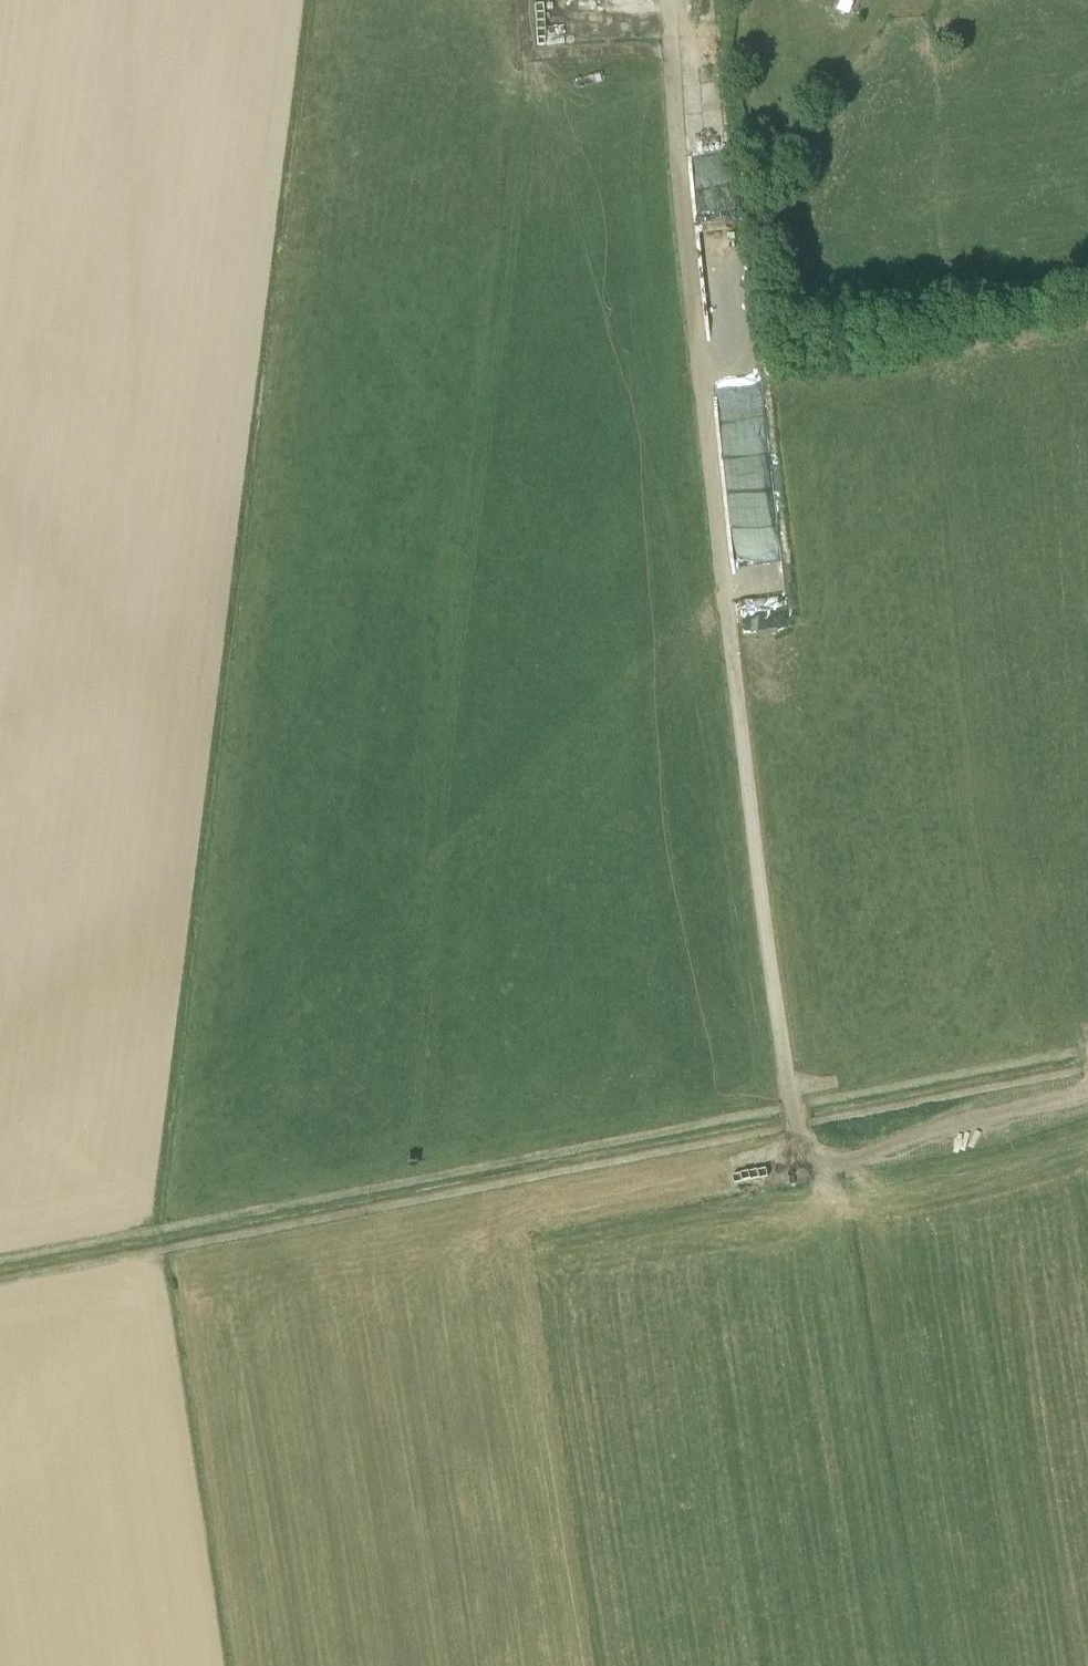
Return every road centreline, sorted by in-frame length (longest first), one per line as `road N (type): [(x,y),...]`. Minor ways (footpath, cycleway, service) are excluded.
road 1 (track): [(796,1140),(813,1159),(833,1162),(1087,1090)]

